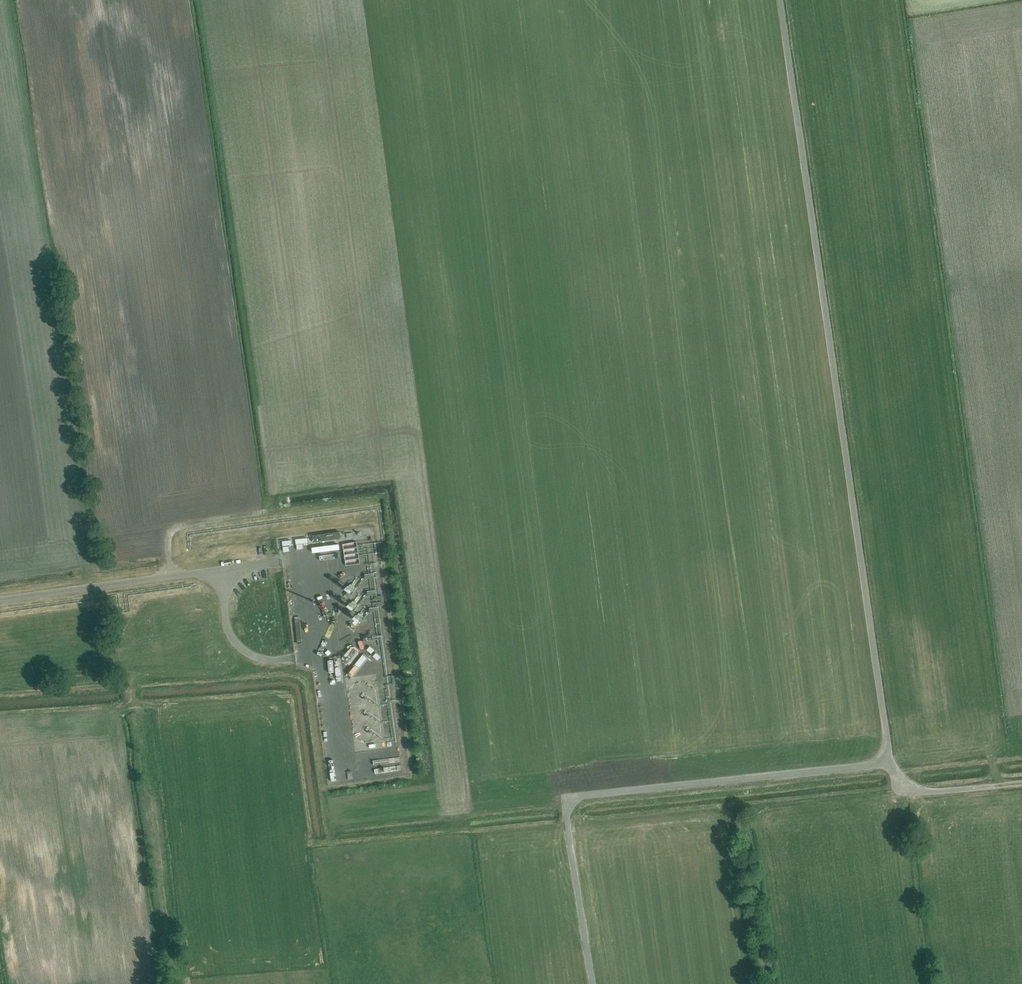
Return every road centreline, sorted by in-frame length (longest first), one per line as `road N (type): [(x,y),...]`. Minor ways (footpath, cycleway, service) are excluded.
road 1 (unclassified): [(781,0),(888,747),(869,766),(570,802),(593,983)]
road 2 (track): [(263,513),(171,530),(169,577)]

